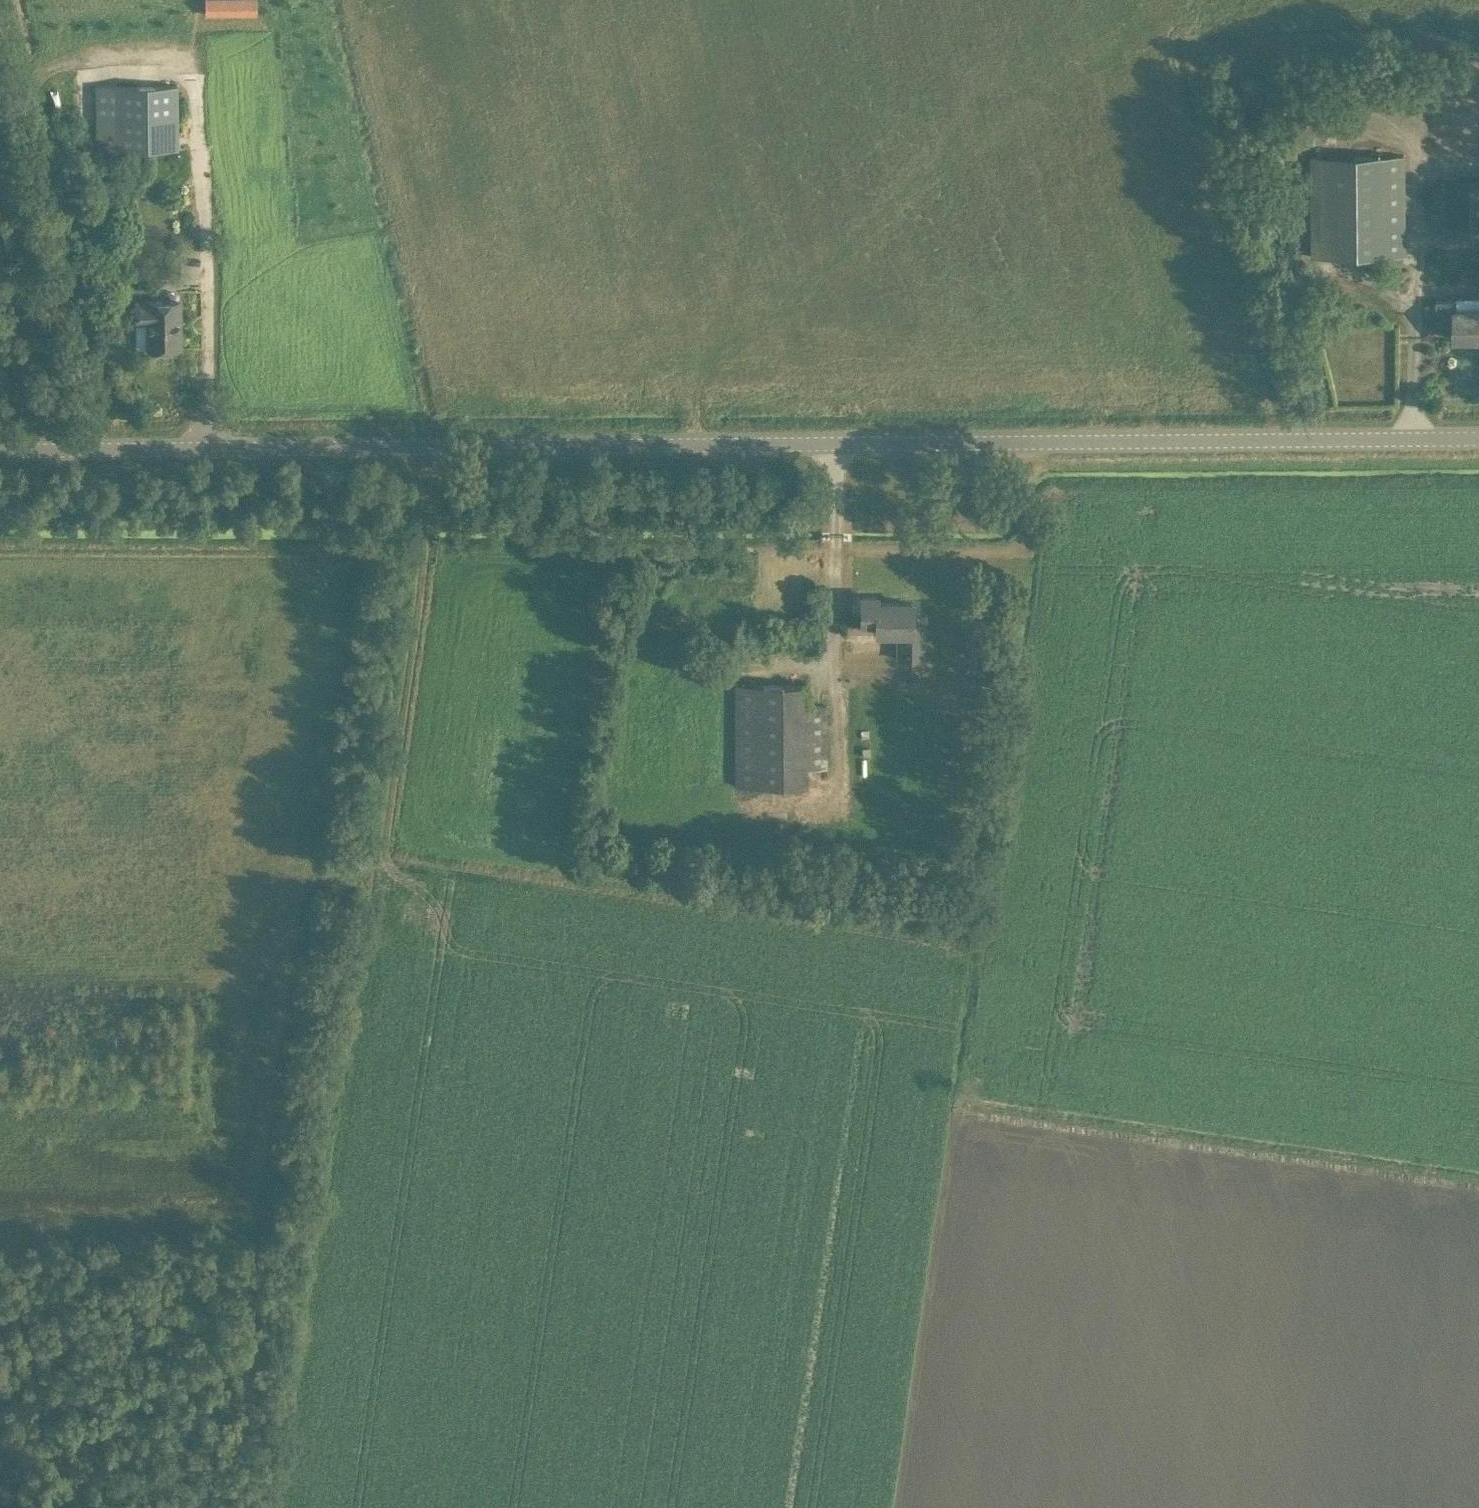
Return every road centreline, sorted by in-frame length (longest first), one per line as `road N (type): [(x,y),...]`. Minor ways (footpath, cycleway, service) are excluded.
road 1 (unclassified): [(0,450),(1478,436)]

